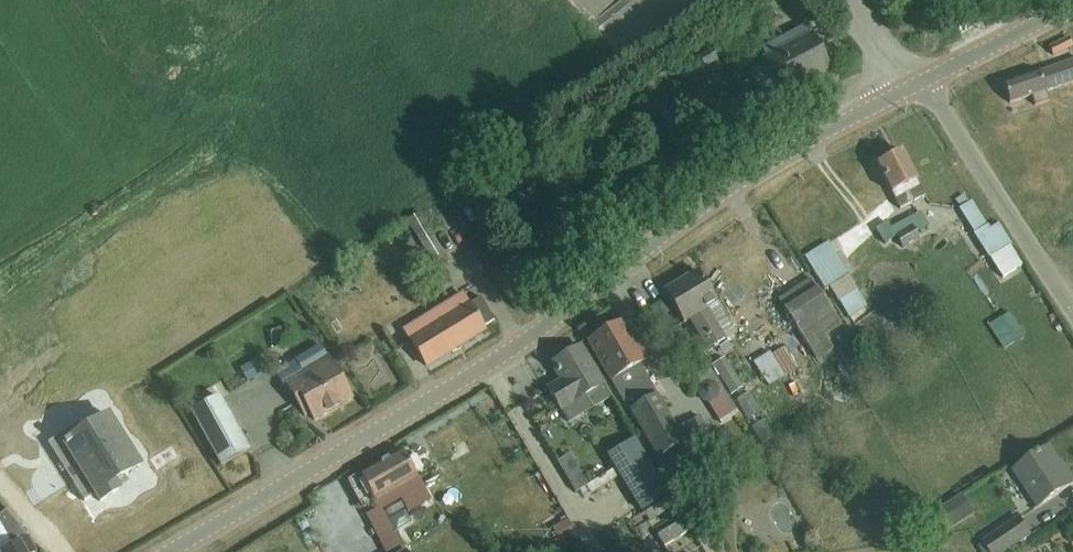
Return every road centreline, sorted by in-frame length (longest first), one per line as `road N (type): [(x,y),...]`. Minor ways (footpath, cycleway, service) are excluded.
road 1 (tertiary): [(171,551),(491,363),(746,178),(922,83)]
road 2 (unclassified): [(1072,309),(922,83)]
road 3 (tertiary): [(922,83),(1072,6)]

